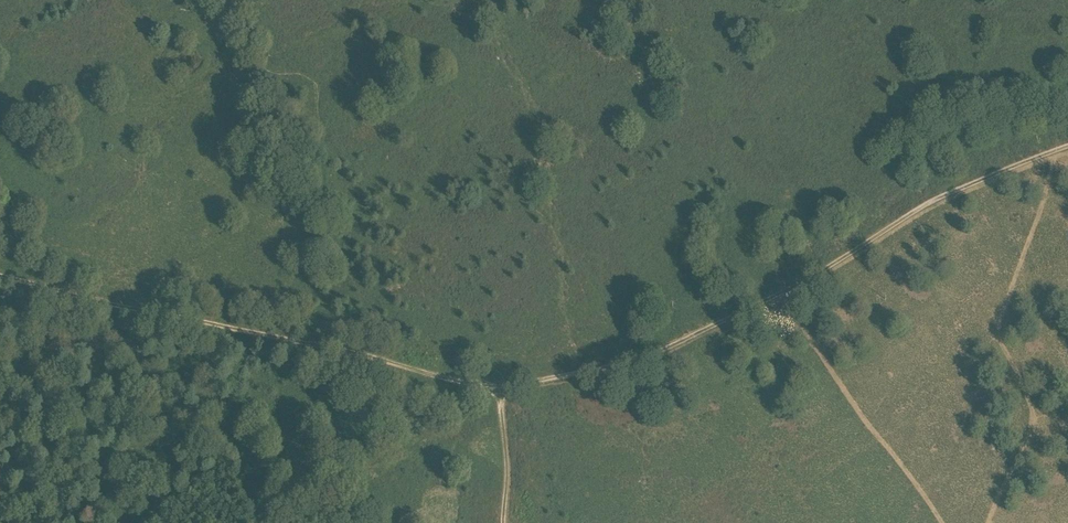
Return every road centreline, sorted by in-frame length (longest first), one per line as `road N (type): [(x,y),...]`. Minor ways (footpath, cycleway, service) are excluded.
road 1 (track): [(1067,146),(923,208),(697,338),(537,385),(485,386),(0,278)]
road 2 (track): [(499,387),(508,456),(503,522)]

